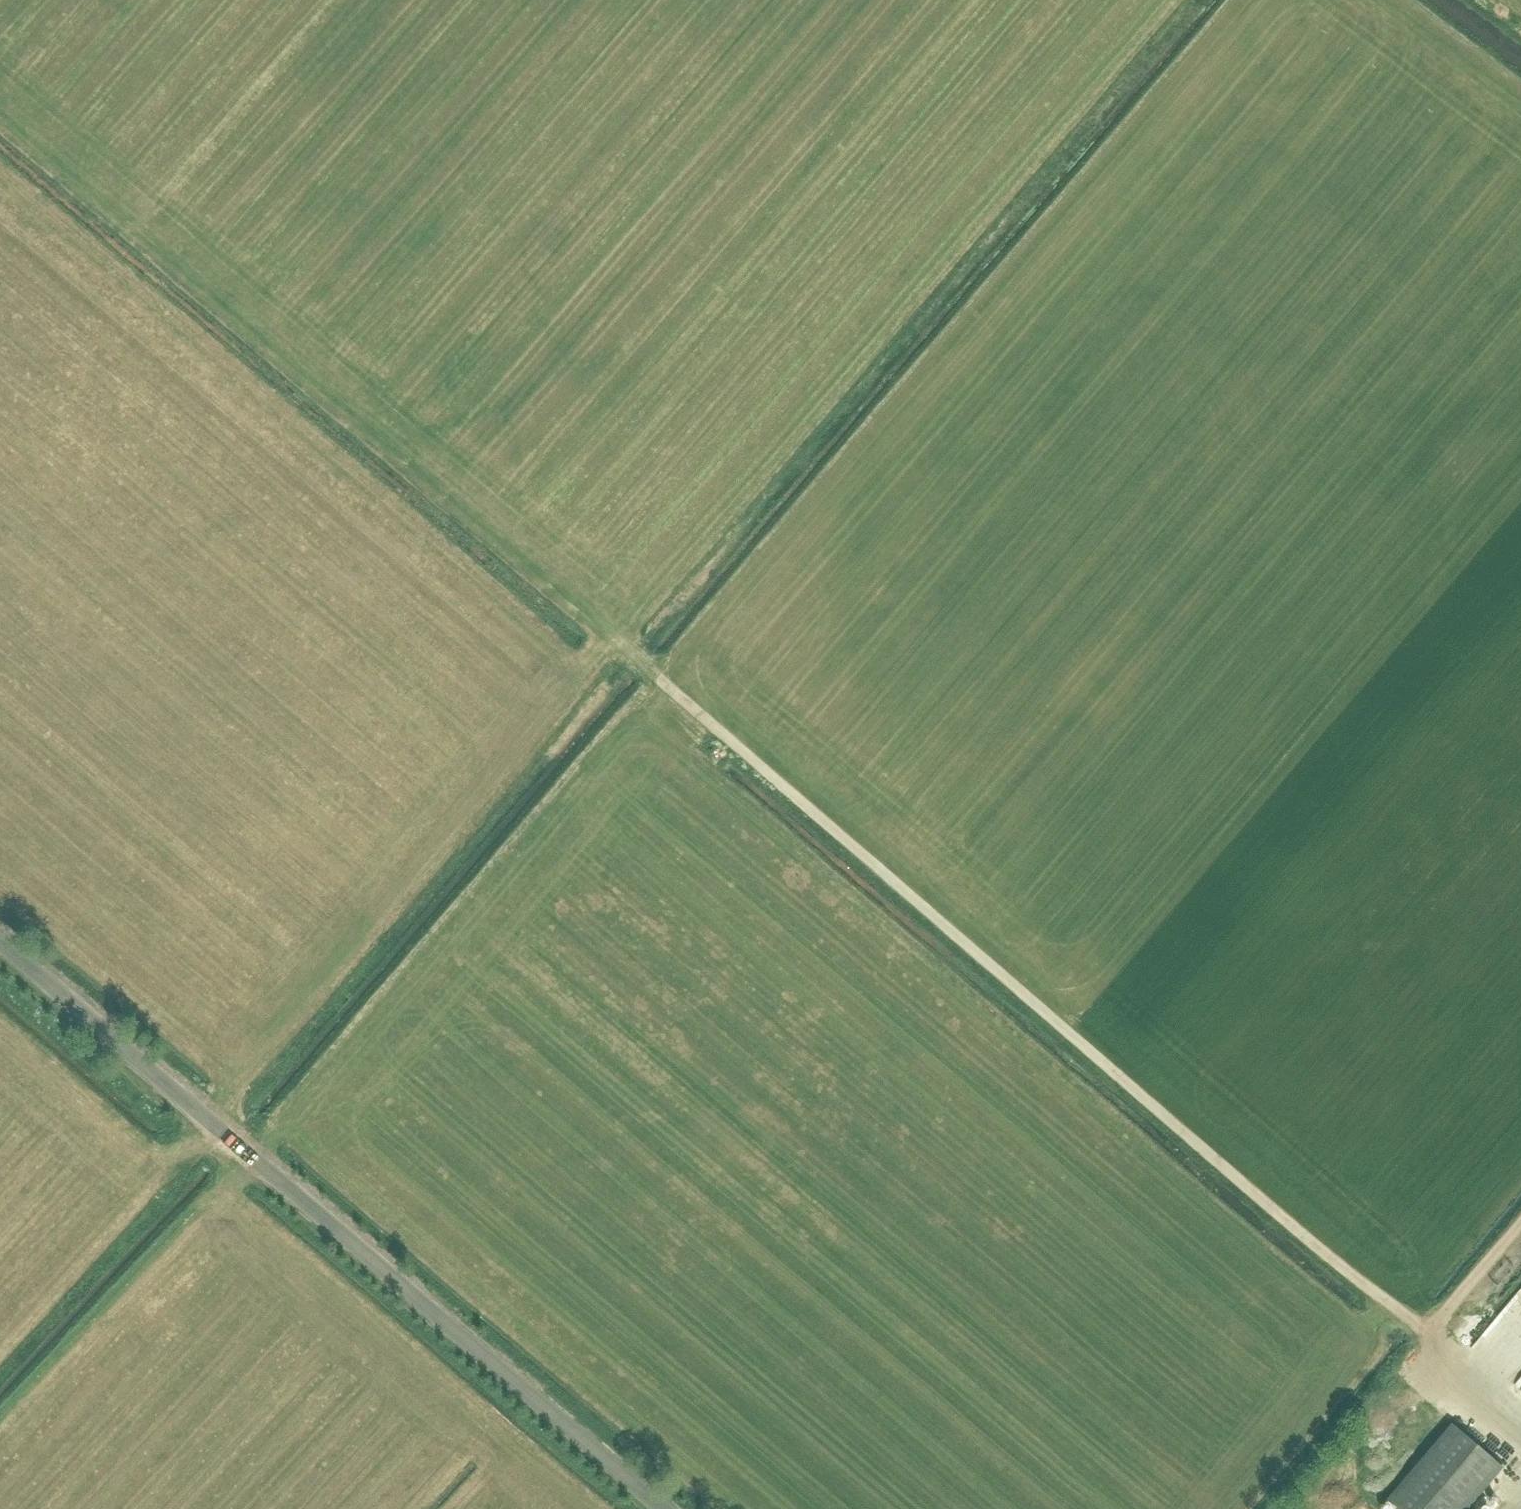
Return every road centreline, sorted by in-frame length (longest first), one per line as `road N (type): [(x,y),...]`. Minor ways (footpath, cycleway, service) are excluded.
road 1 (track): [(647,670),(1425,1334)]
road 2 (tertiary): [(663,1508),(0,943)]
road 3 (track): [(1425,1334),(1448,1386),(1520,1444)]
road 4 (track): [(1520,1223),(1425,1334)]

